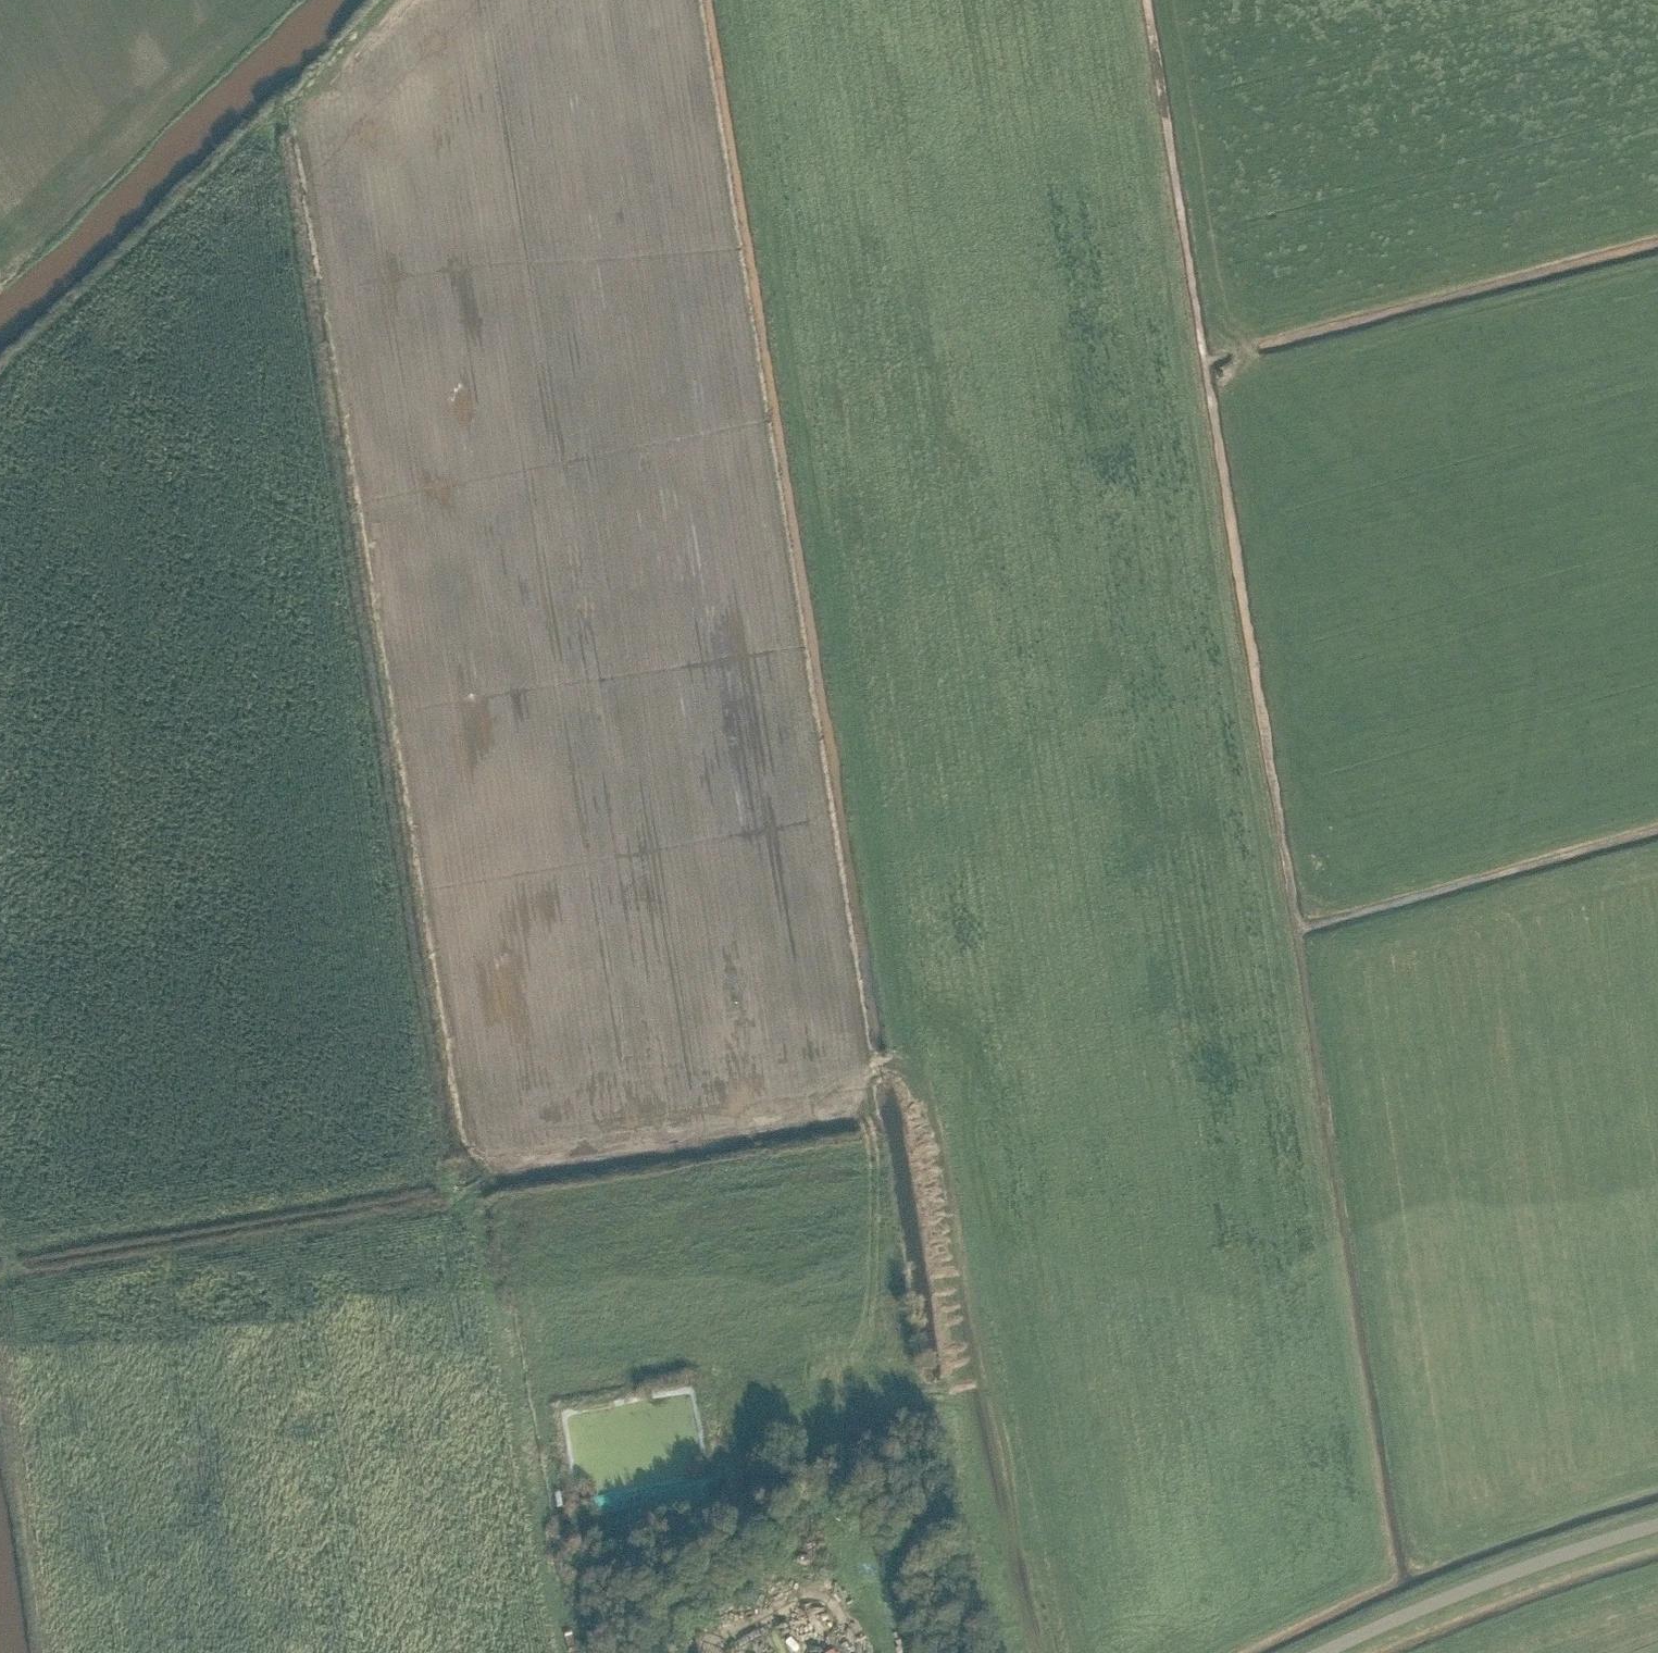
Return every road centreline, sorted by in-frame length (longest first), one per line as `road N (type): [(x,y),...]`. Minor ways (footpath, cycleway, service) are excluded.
road 1 (unclassified): [(1319,1652),(1541,1565),(1657,1530)]

